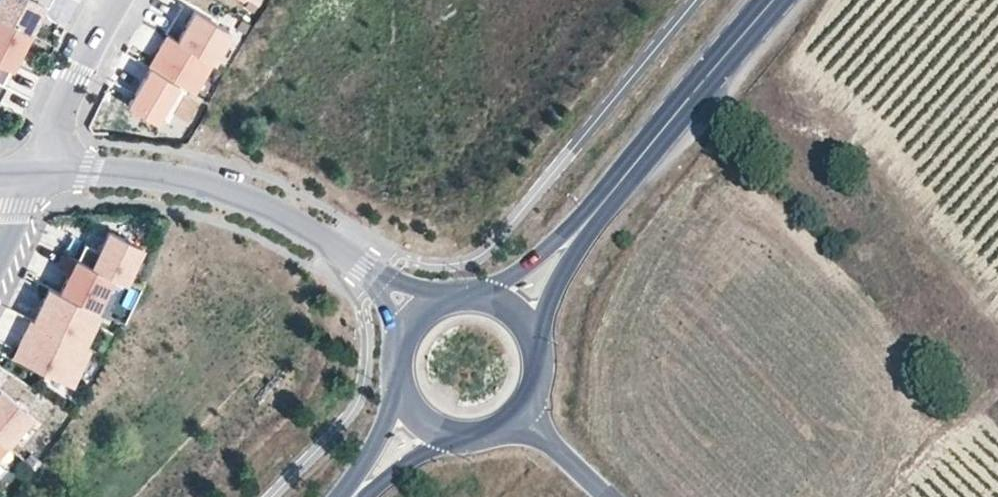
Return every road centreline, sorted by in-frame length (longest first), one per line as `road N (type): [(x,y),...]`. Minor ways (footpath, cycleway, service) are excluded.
road 1 (residential): [(390,292),(283,214),(200,182),(30,175)]
road 2 (secondary): [(583,227),(778,0)]
road 3 (residential): [(30,175),(115,0)]
road 4 (secondary): [(536,353),(547,305),(583,227)]
road 5 (secondary): [(583,227),(506,285),(473,299)]
road 6 (secondary): [(402,381),(351,496)]
road 7 (secondary): [(353,496),(463,435)]

